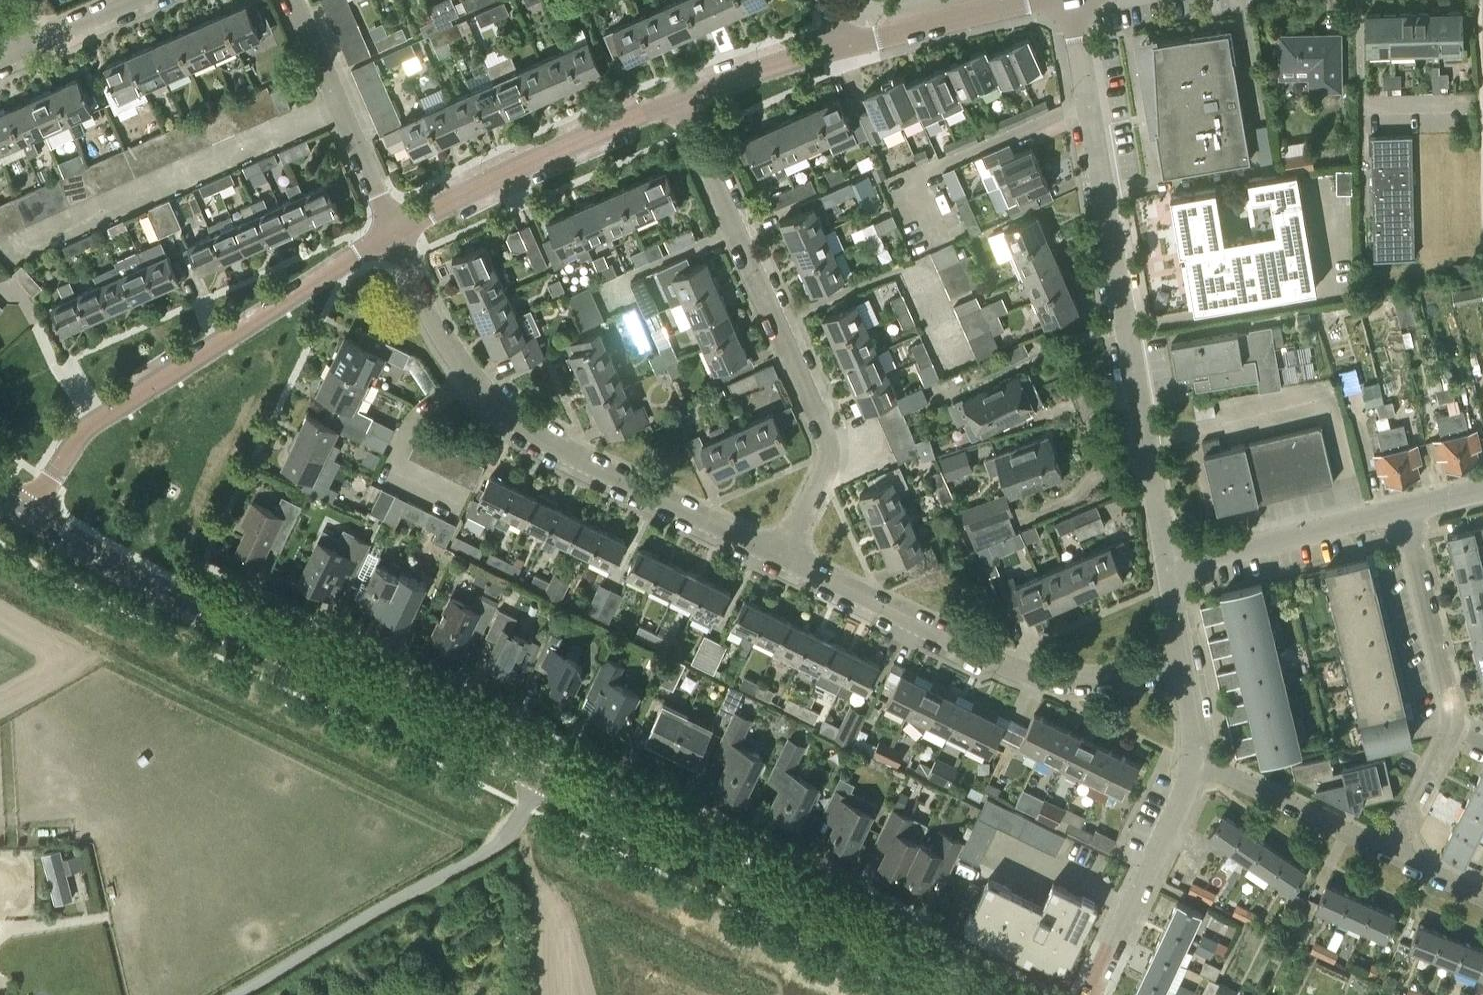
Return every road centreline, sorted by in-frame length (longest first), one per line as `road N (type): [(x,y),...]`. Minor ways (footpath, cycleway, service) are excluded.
road 1 (secondary): [(543,778),(183,602),(27,511)]
road 2 (residential): [(1168,565),(1070,0)]
road 3 (residential): [(783,556),(562,452),(510,418),(441,336),(397,235)]
road 4 (secondary): [(987,994),(543,778)]
road 5 (residential): [(783,556),(824,476),(825,437),(677,105)]
road 6 (residential): [(27,511),(88,430),(397,235)]
road 7 (residential): [(1181,670),(1056,686),(783,556)]
road 8 (unclassified): [(236,994),(504,838),(543,778)]
road 9 (residential): [(1388,851),(1454,726),(1403,510)]
road 10 (residential): [(29,240),(339,106)]
road 11 (residential): [(397,235),(677,105)]
road 12 (residential): [(1082,994),(1197,762)]
road 13 (residential): [(1168,565),(1403,510)]
road 14 (residential): [(1388,851),(1197,762)]
road 15 (residential): [(841,46),(1040,0)]
road 16 (residential): [(677,105),(841,46)]
road 17 (residential): [(397,235),(339,106)]

